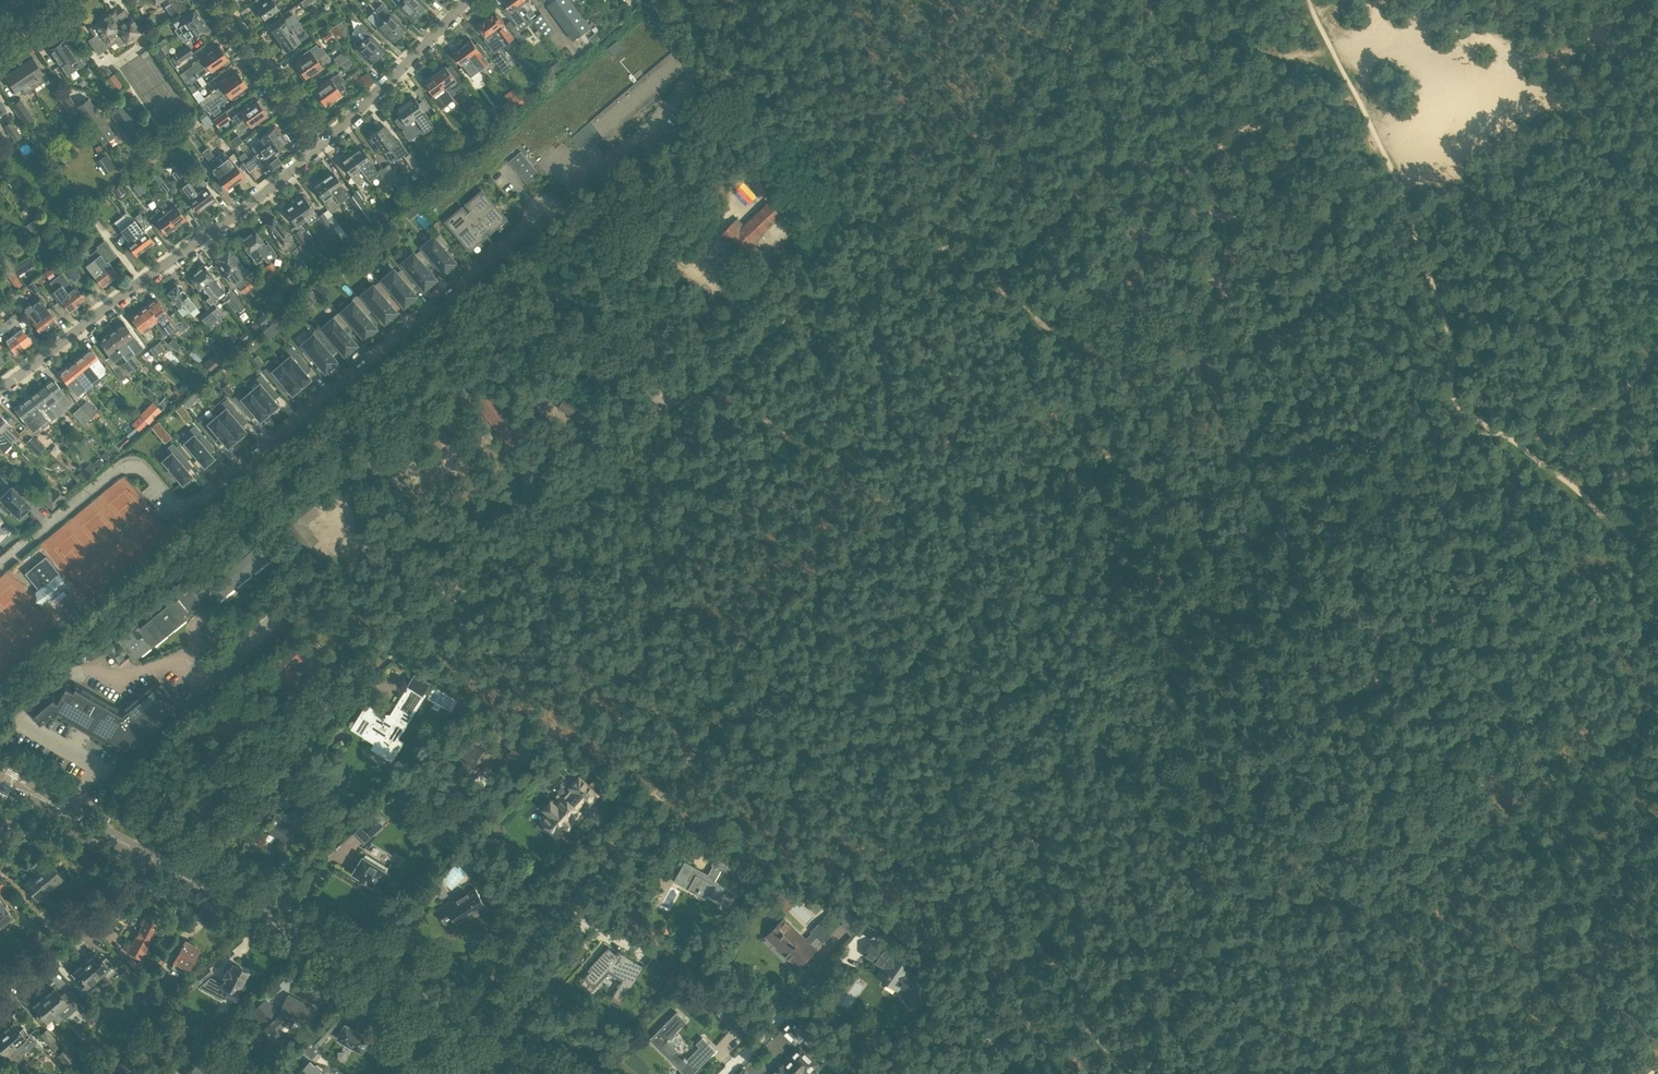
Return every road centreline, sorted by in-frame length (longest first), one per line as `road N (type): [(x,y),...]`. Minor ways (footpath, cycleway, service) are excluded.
road 1 (residential): [(0,566),(126,466),(142,468),(170,501),(194,502),(545,214)]
road 2 (residential): [(146,854),(174,821),(672,398)]
road 3 (residential): [(322,145),(0,390)]
road 4 (secondary): [(465,1017),(394,990),(146,854)]
road 5 (residential): [(465,1017),(510,957),(660,795)]
road 6 (residential): [(466,0),(322,145)]
road 7 (residential): [(146,854),(0,983)]
road 8 (residential): [(322,145),(219,0)]
road 9 (secondary): [(146,854),(0,774)]

